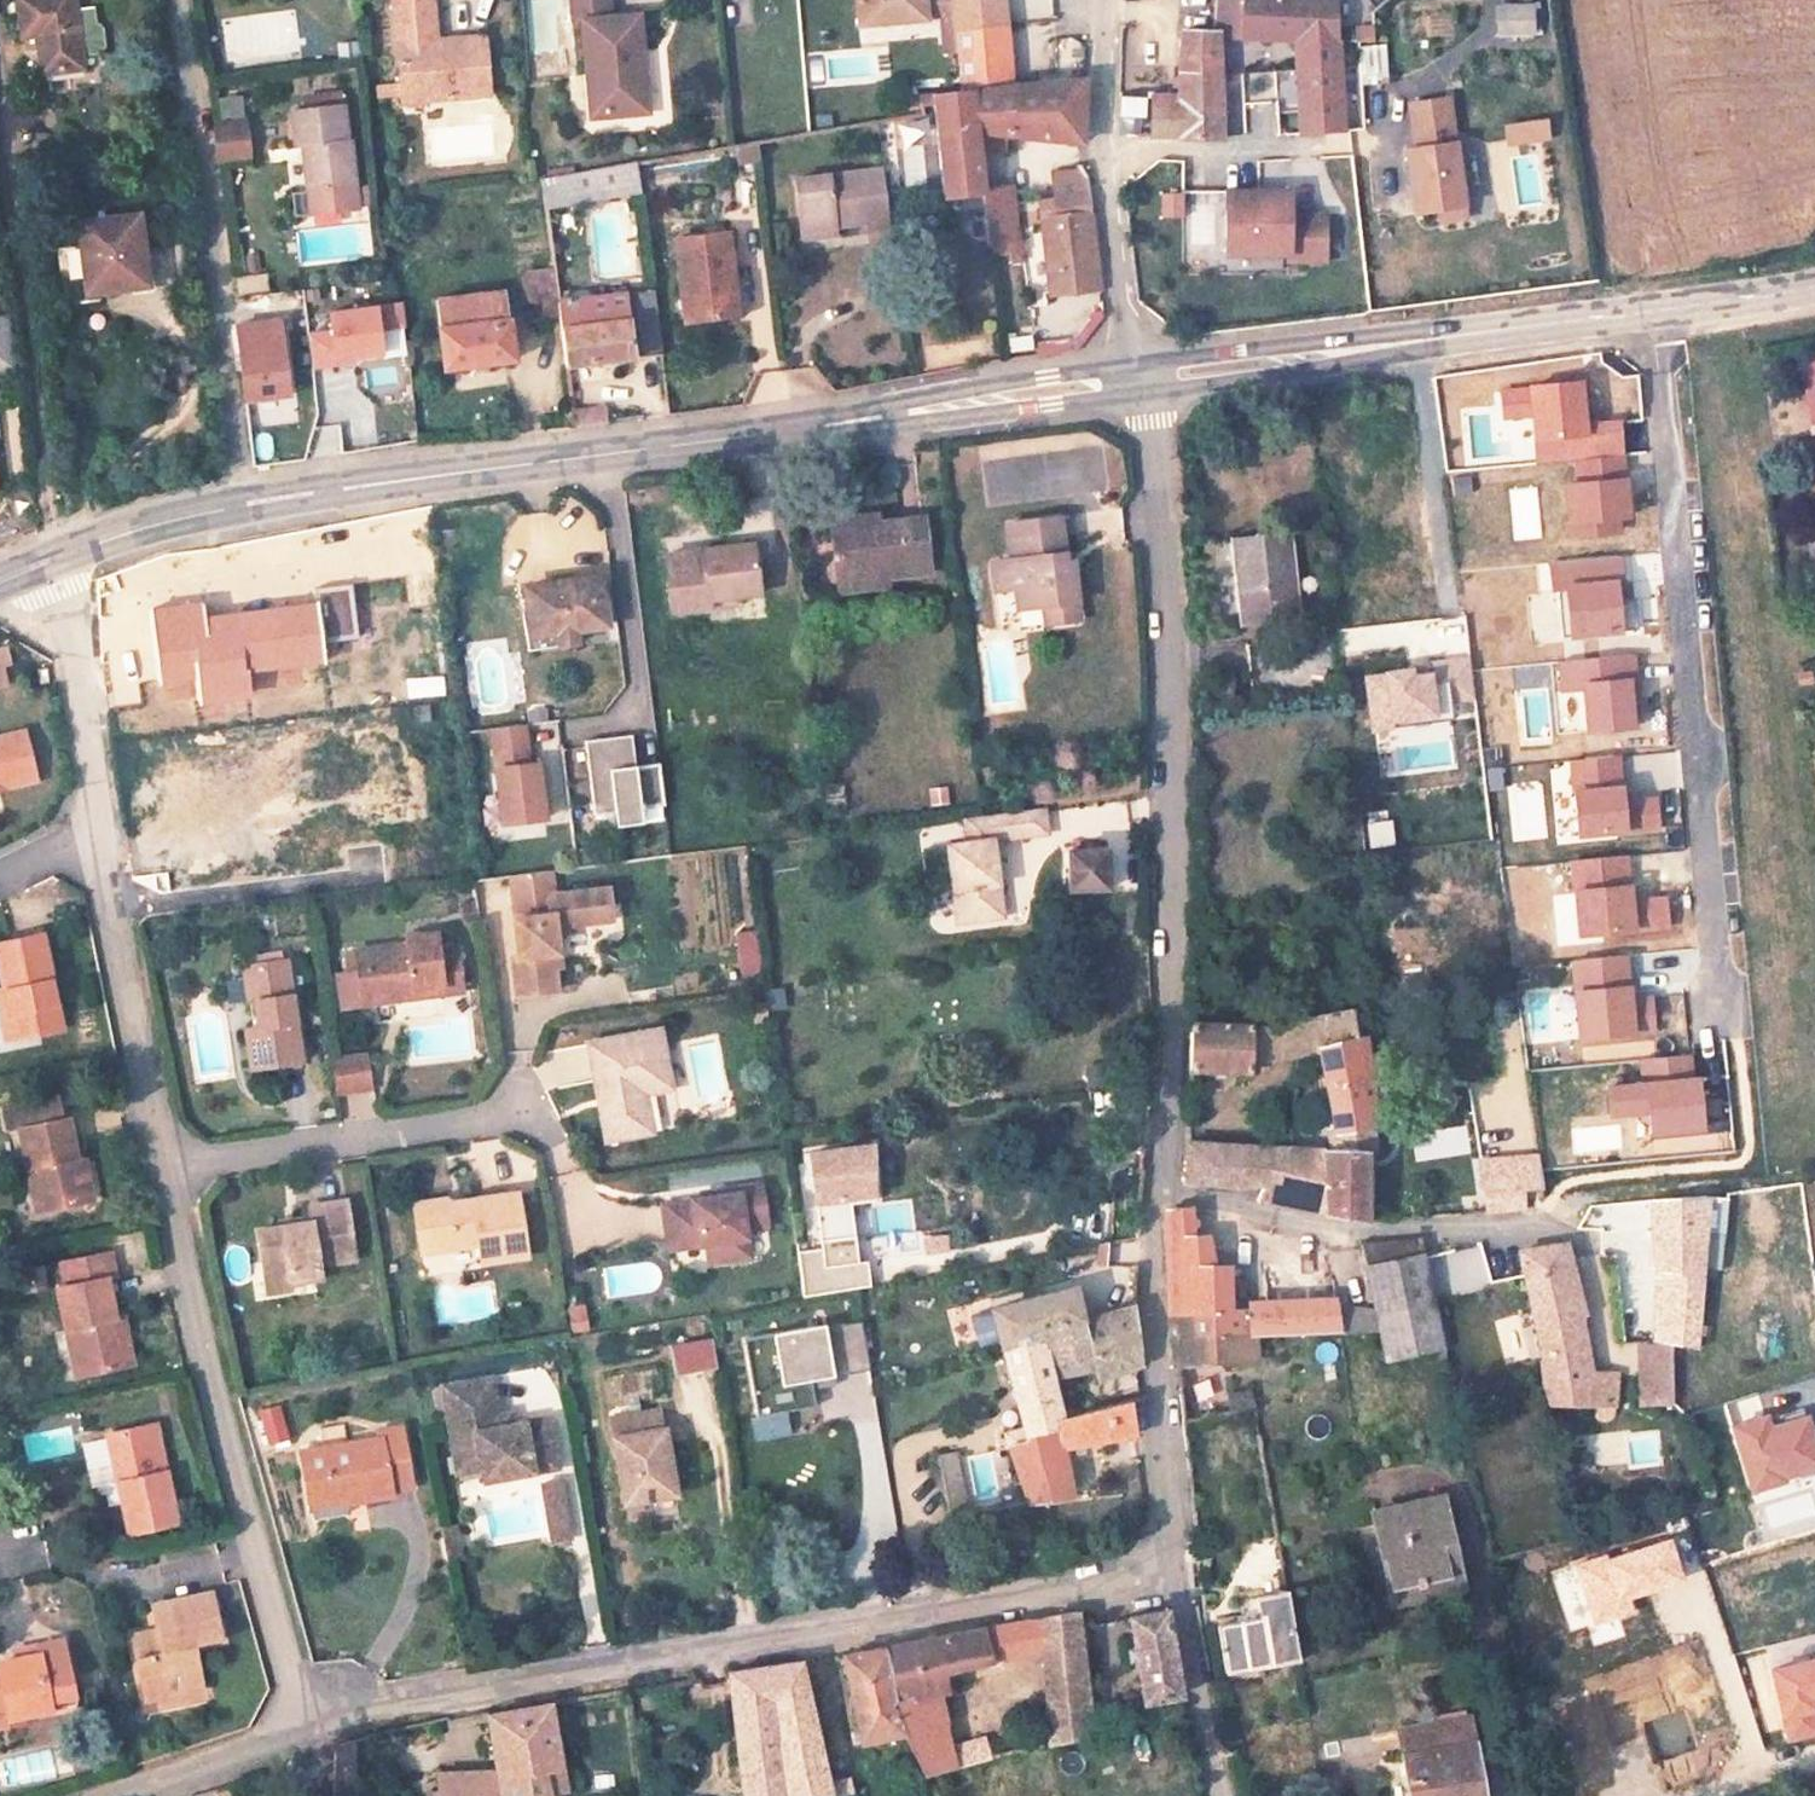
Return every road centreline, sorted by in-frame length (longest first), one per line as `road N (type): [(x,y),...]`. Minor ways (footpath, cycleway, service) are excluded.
road 1 (secondary): [(246,504),(1134,381)]
road 2 (residential): [(312,1731),(406,1706),(1181,1562)]
road 3 (residential): [(1134,381),(1152,441),(1175,884),(1157,1198)]
road 4 (residential): [(1721,1007),(1654,310)]
road 5 (residential): [(312,1731),(166,1170)]
road 6 (secondary): [(1134,381),(1654,310)]
road 7 (residential): [(246,504),(183,0)]
road 8 (residential): [(1539,1227),(1353,1233),(1157,1198)]
road 9 (residential): [(1105,0),(1099,153),(1134,381)]
road 10 (residential): [(539,1109),(166,1170)]
road 11 (residential): [(1157,1198),(1181,1562)]
road 12 (residential): [(166,1170),(102,828)]
road 13 (residential): [(102,828),(46,559)]
road 14 (residential): [(1181,1562),(1225,1795)]
road 15 (residential): [(108,1795),(312,1731)]
road 16 (secondary): [(46,559),(144,526),(246,504)]
road 17 (secondary): [(1654,310),(1814,287)]

